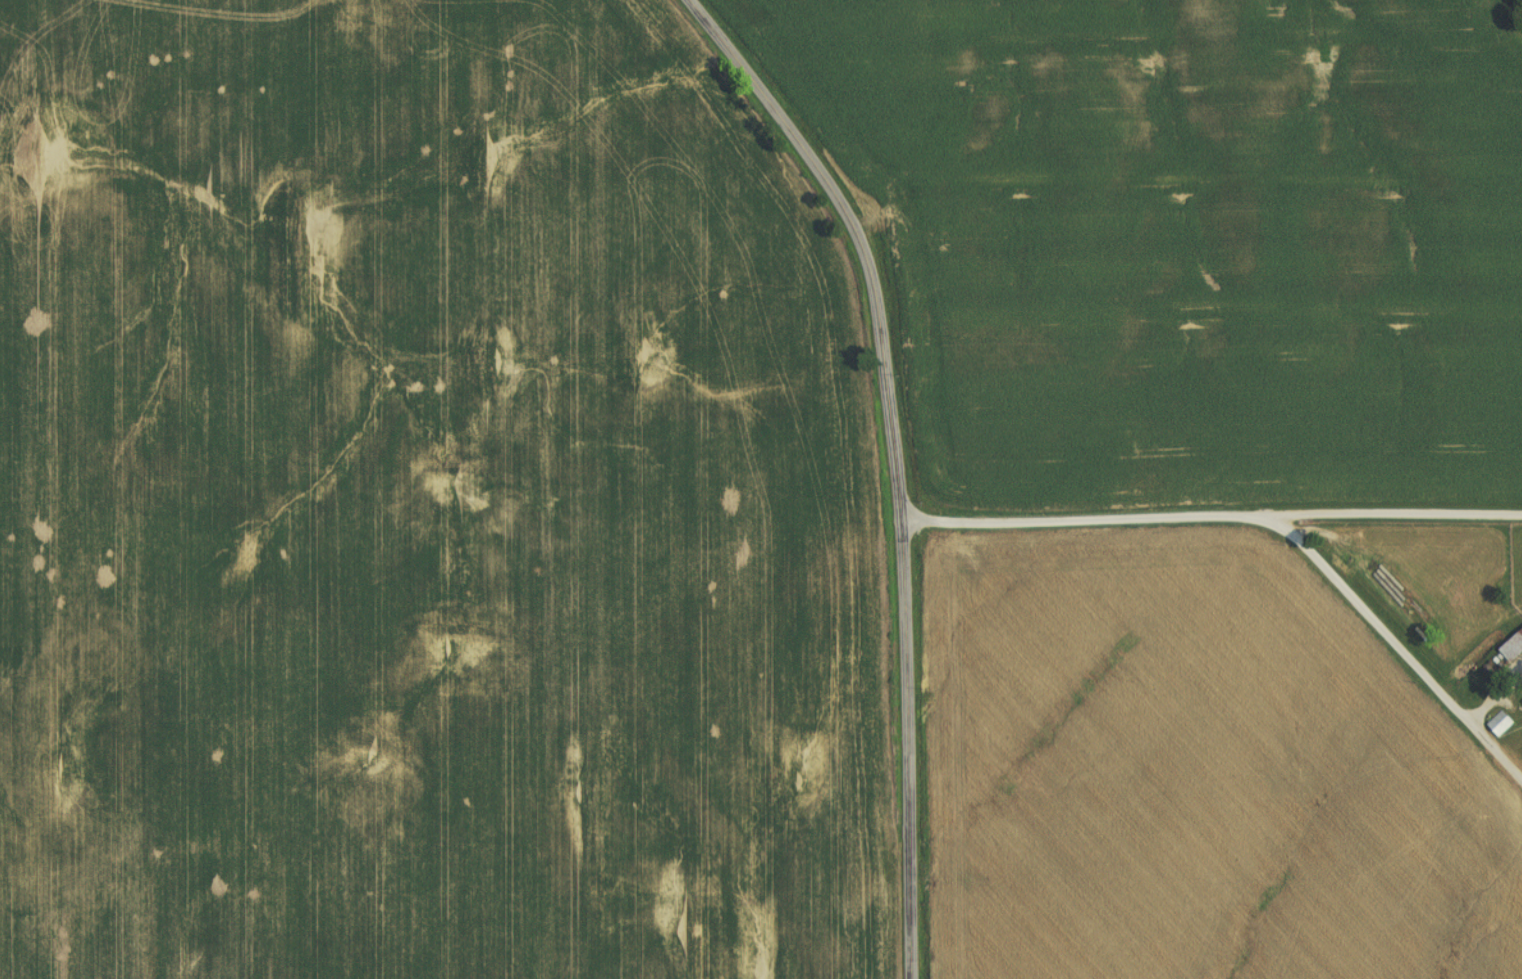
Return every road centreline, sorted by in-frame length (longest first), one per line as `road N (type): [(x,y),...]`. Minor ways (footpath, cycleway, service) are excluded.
road 1 (residential): [(916,978),(908,515),(871,273),(855,225),(821,167),(692,0)]
road 2 (residential): [(908,515),(962,524),(1279,521),(1521,780)]

